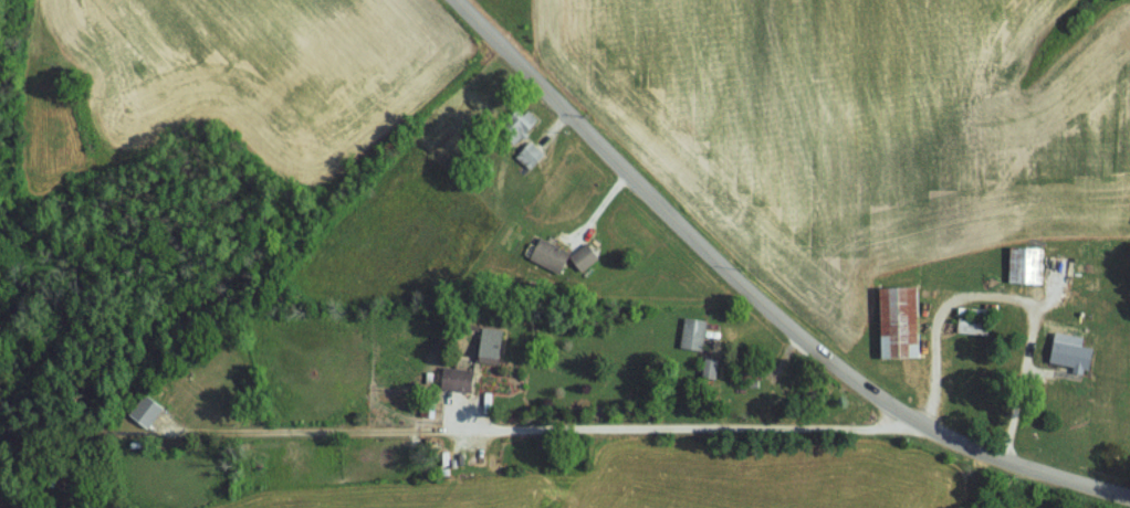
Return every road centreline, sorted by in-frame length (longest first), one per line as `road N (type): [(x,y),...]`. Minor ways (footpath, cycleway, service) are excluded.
road 1 (residential): [(466,0),(814,342),(971,451),(1129,493)]

